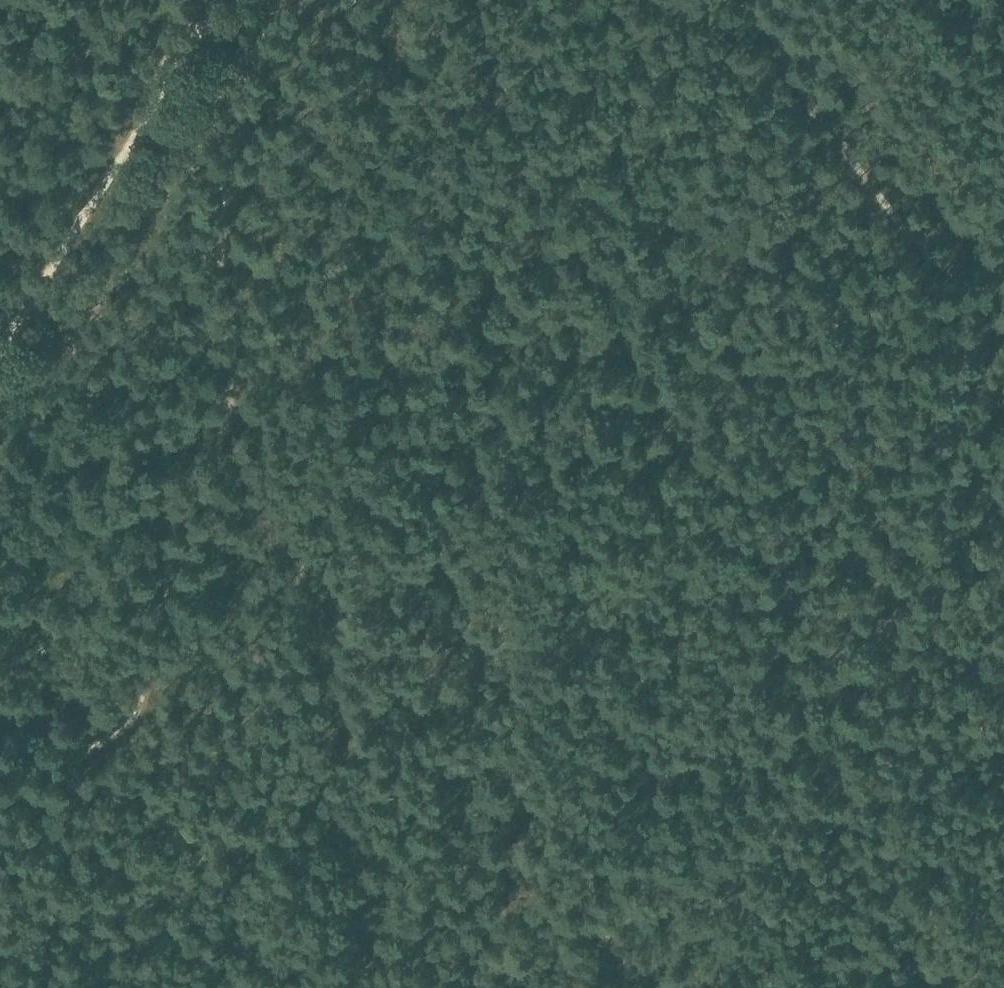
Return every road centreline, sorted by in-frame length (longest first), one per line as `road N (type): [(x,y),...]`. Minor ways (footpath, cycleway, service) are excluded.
road 1 (track): [(265,0),(195,115),(194,135),(225,206),(230,394),(210,469),(172,523),(135,716),(107,740),(0,793)]
road 2 (track): [(217,0),(0,357)]
road 3 (track): [(1003,291),(859,177),(750,0)]

